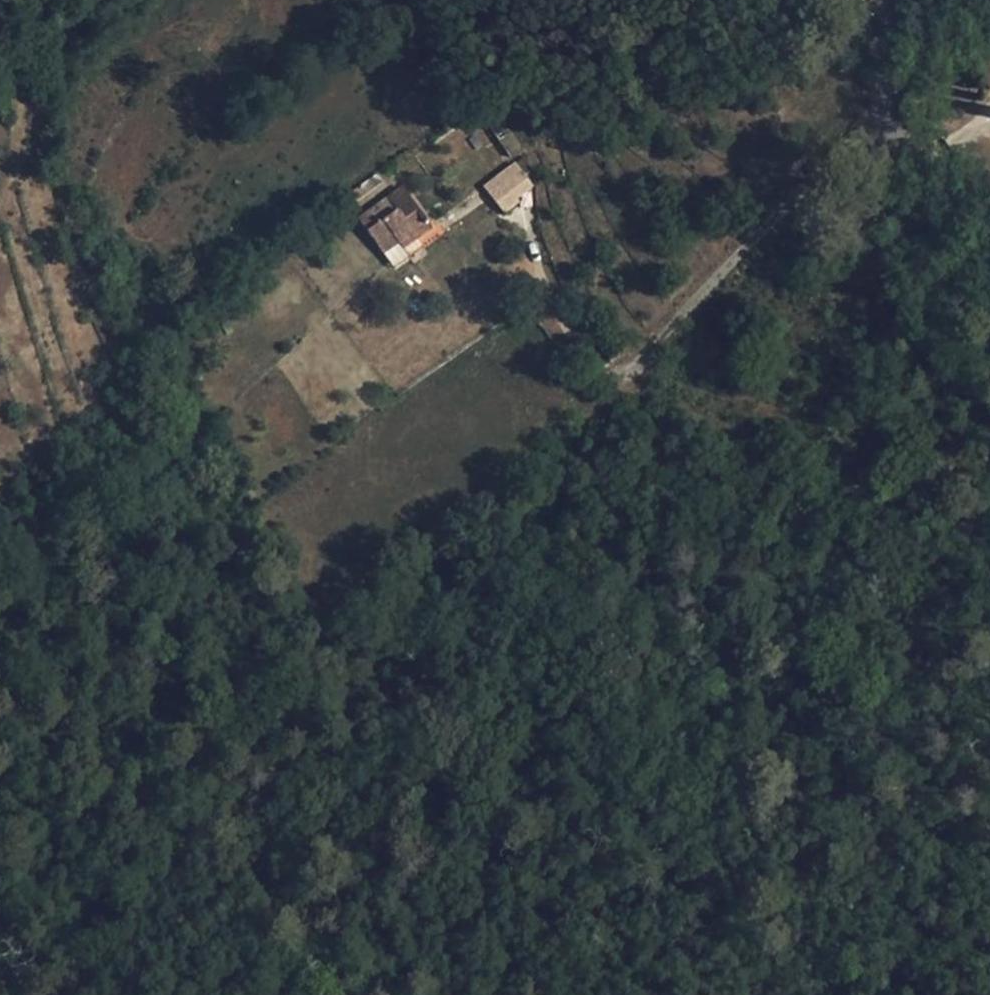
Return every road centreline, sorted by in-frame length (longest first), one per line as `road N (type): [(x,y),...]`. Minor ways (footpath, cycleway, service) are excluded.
road 1 (residential): [(438,542),(783,209),(852,126),(989,215)]

